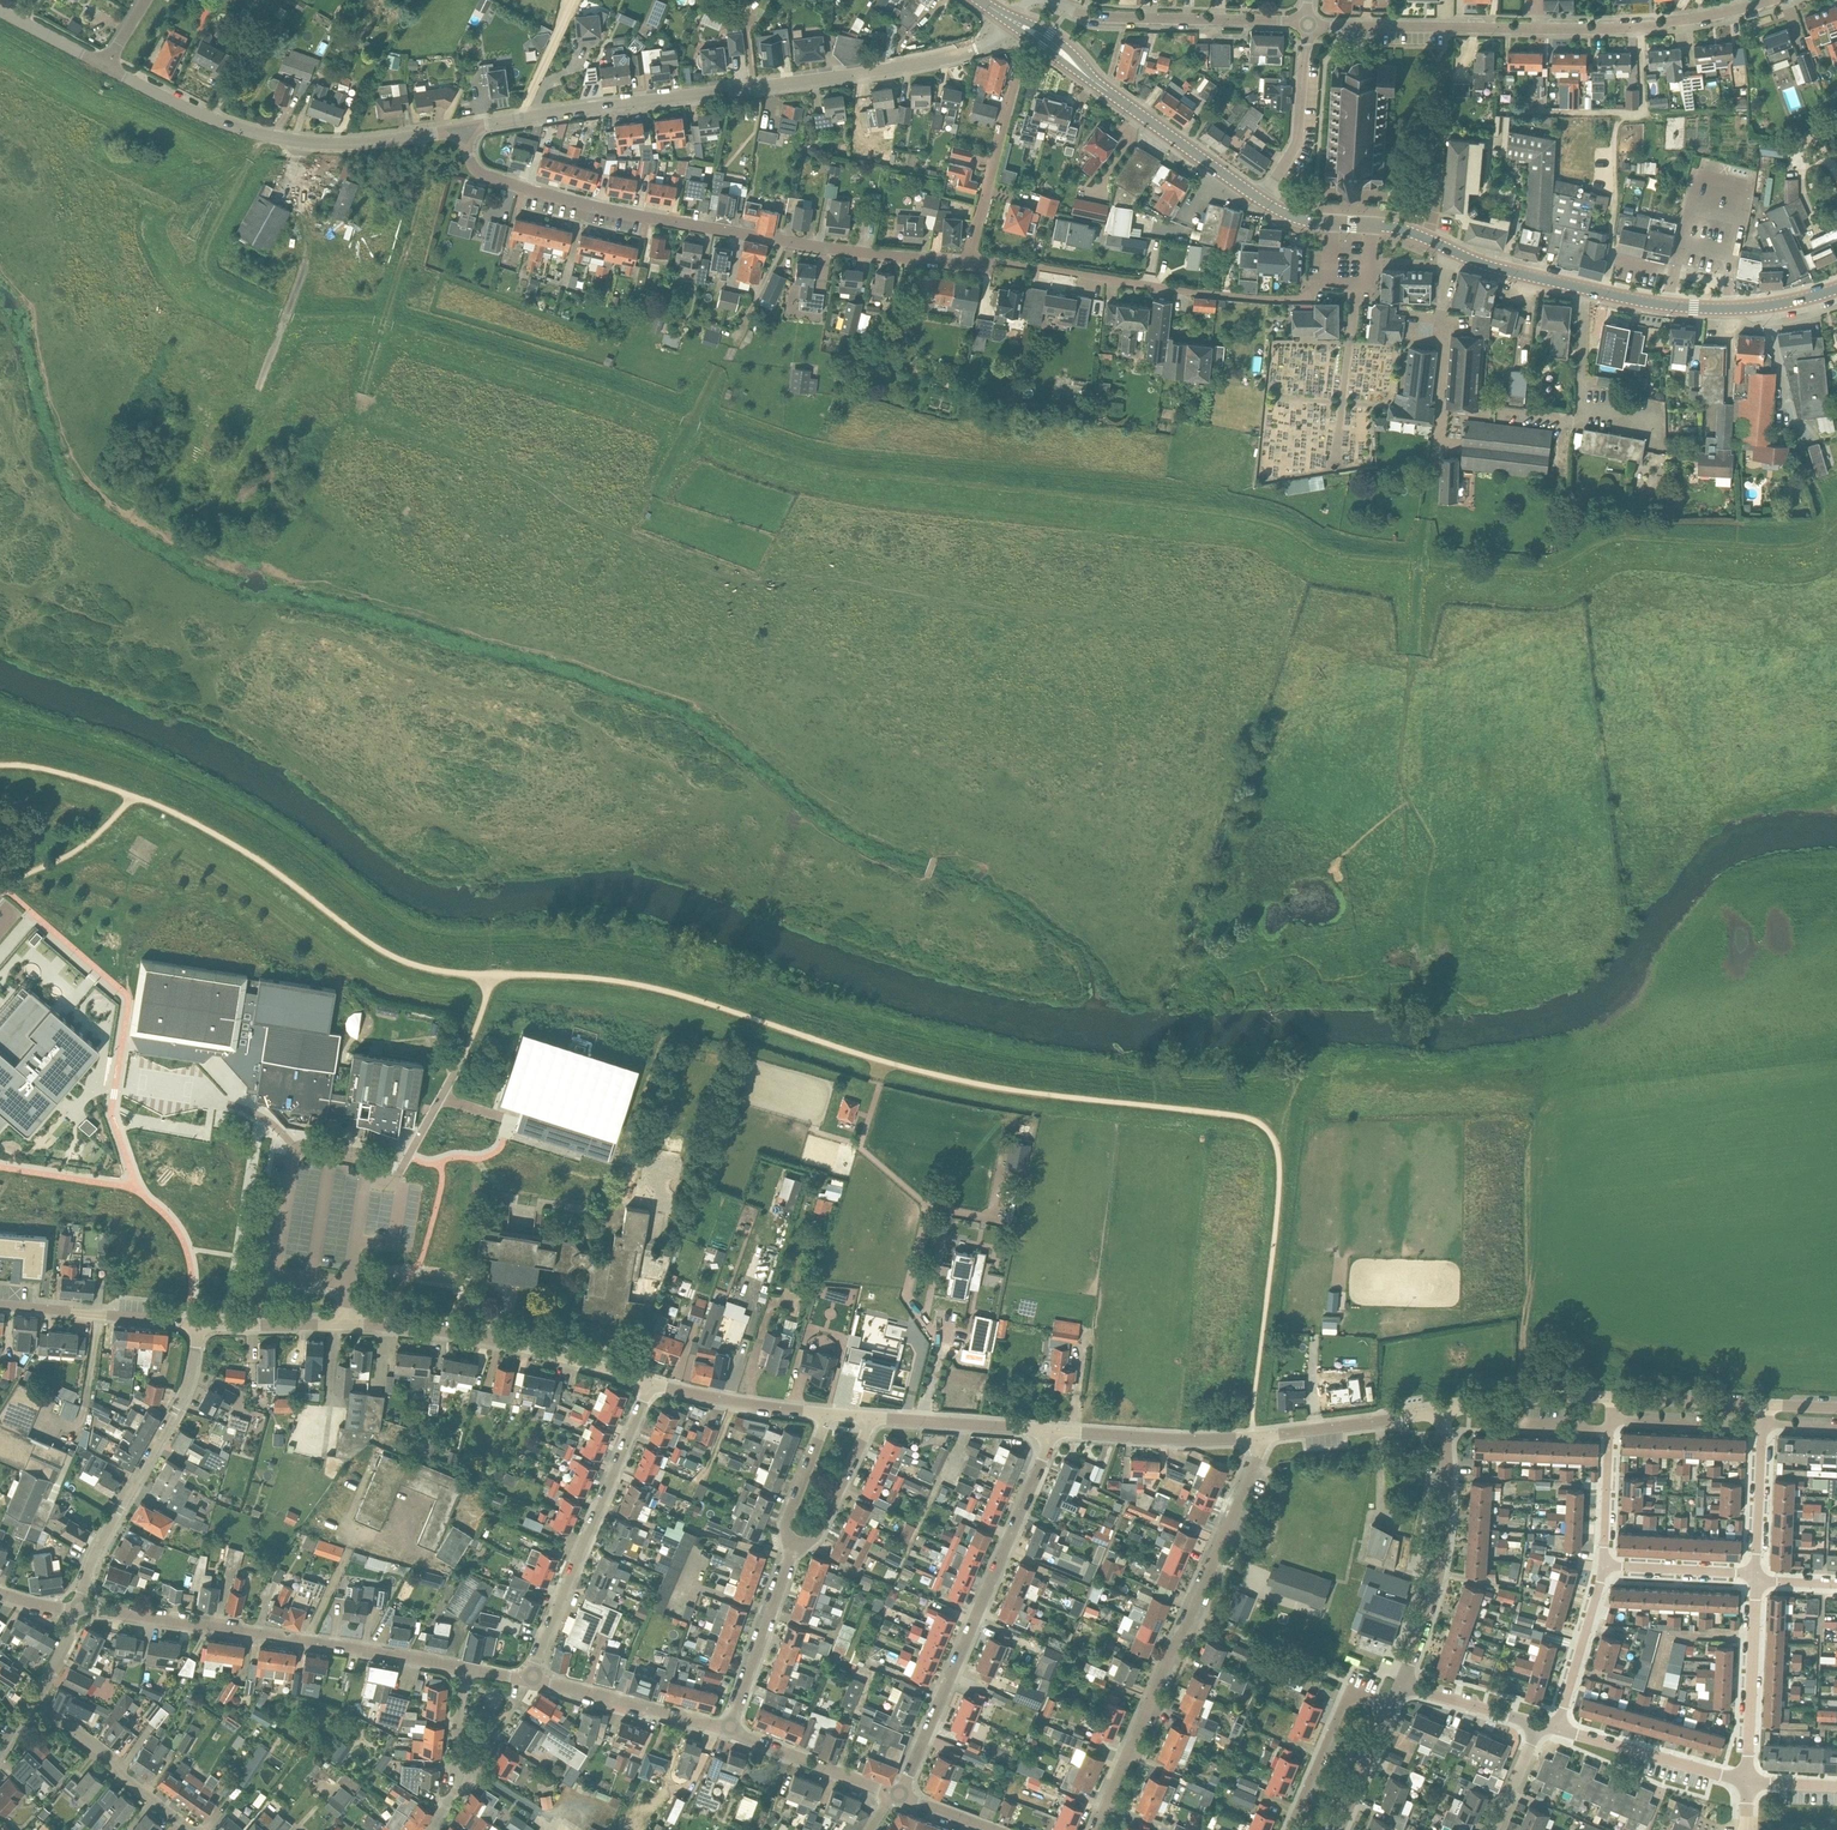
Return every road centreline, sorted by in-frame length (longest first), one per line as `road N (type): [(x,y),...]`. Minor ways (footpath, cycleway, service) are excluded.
road 1 (residential): [(1012,22),(975,50),(928,63),(466,128)]
road 2 (residential): [(968,261),(599,209),(480,172),(466,128)]
road 3 (unclassified): [(1309,25),(1662,25),(1769,0)]
road 4 (unclassified): [(199,1324),(414,1327),(495,1337),(649,1384)]
road 5 (residential): [(1095,1829),(1251,1482),(1255,1440)]
road 6 (residential): [(899,1794),(1054,1430)]
road 7 (residential): [(465,1669),(75,1608)]
road 8 (residential): [(466,128),(342,143),(251,133),(106,66)]
road 9 (residential): [(1328,279),(1302,299),(1261,298),(968,261)]
road 10 (residential): [(530,1681),(649,1384)]
road 11 (residential): [(75,1608),(93,1559),(176,1410),(199,1324)]
road 12 (residential): [(1725,309),(1748,182),(1701,173),(1677,274)]
road 13 (residential): [(1404,1685),(1439,1574),(1443,1411)]
road 14 (track): [(418,135),(421,199),(361,393)]
road 15 (residential): [(1309,25),(1086,15),(1052,0)]
road 16 (residential): [(968,261),(1030,39)]
road 17 (primary): [(1670,305),(1484,265),(1448,248)]
road 18 (primary): [(1262,200),(1091,78)]
road 19 (residential): [(1448,248),(1439,455)]
road 20 (residential): [(729,1731),(530,1681)]
road 21 (residential): [(191,1829),(32,1701)]
road 22 (residential): [(1748,1780),(1756,1578)]
road 23 (unclassified): [(1054,1430),(1255,1440)]
road 24 (unclassified): [(0,1304),(199,1324)]
road 25 (residential): [(1748,1780),(1556,1728)]
road 26 (residential): [(729,1731),(793,1548)]
road 27 (unclassified): [(1255,1440),(1443,1411)]
road 28 (residential): [(1291,1829),(1351,1691),(1387,1706)]
road 29 (unclassified): [(1262,200),(1298,140),(1309,25)]
road 30 (unclassified): [(872,1417),(1054,1430)]
road 31 (unclassified): [(649,1384),(827,1414)]
road 32 (residential): [(890,1795),(729,1731)]
road 33 (residential): [(1556,1728),(1604,1565)]
road 34 (unclassified): [(1443,1411),(1612,1397)]
road 35 (residential): [(434,1829),(456,1793),(465,1669)]
road 36 (track): [(1425,520),(1414,686)]
road 37 (residential): [(793,1548),(815,1537),(872,1417)]
road 38 (unclassified): [(1612,1397),(1765,1405)]
road 39 (residential): [(1756,1578),(1604,1565)]
road 40 (residential): [(1764,1427),(1612,1420)]
road 41 (residential): [(1756,1578),(1764,1427)]
road 42 (residential): [(793,1548),(789,1514),(827,1414)]
road 43 (residential): [(1539,1726),(1404,1685)]
road 44 (residential): [(1604,1565),(1611,1427)]
road 45 (residential): [(1335,1829),(1387,1706)]
road 46 (residential): [(106,66),(0,9)]

